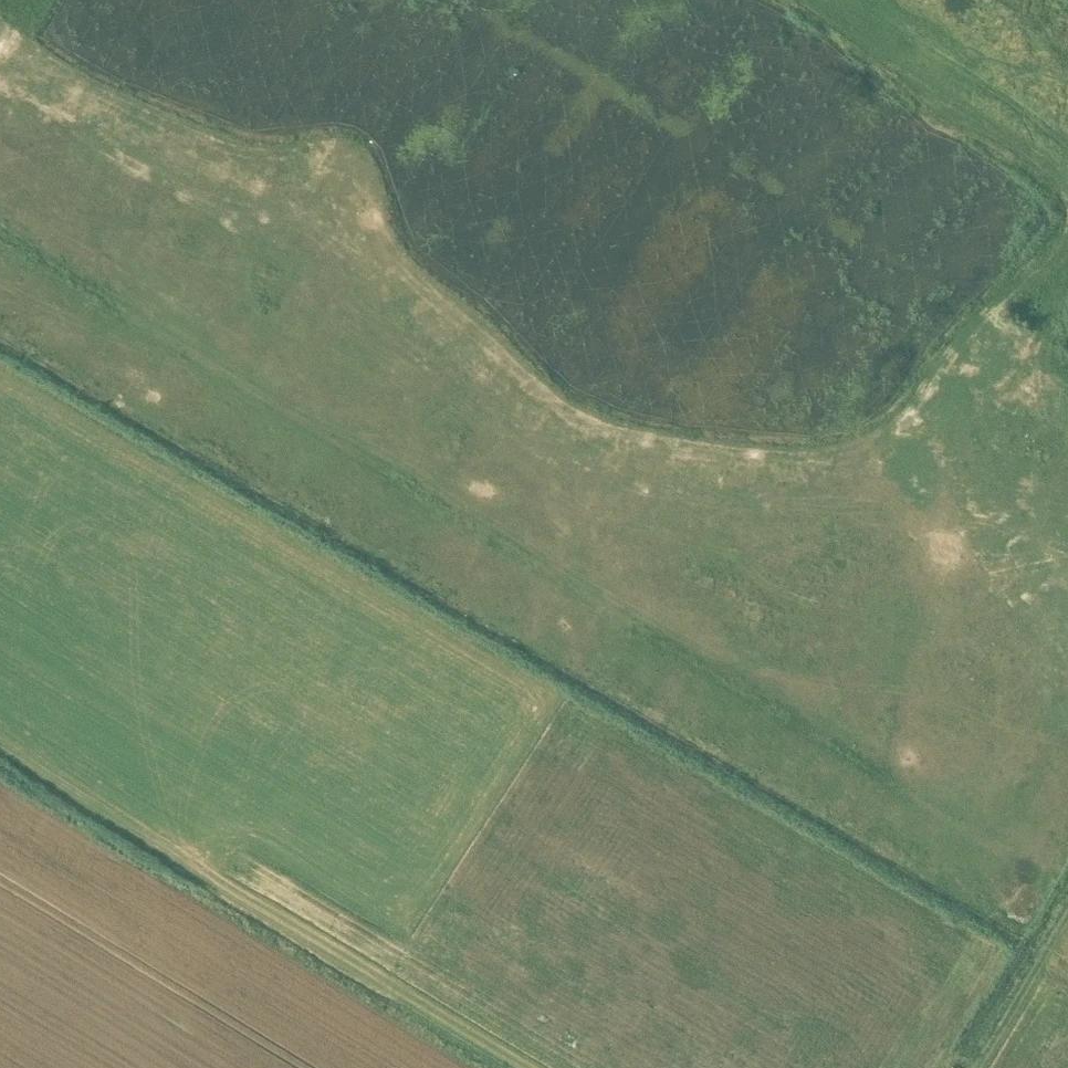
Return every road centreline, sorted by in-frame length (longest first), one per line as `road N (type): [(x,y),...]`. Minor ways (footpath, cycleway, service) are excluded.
road 1 (track): [(973,1067),(1067,910)]

